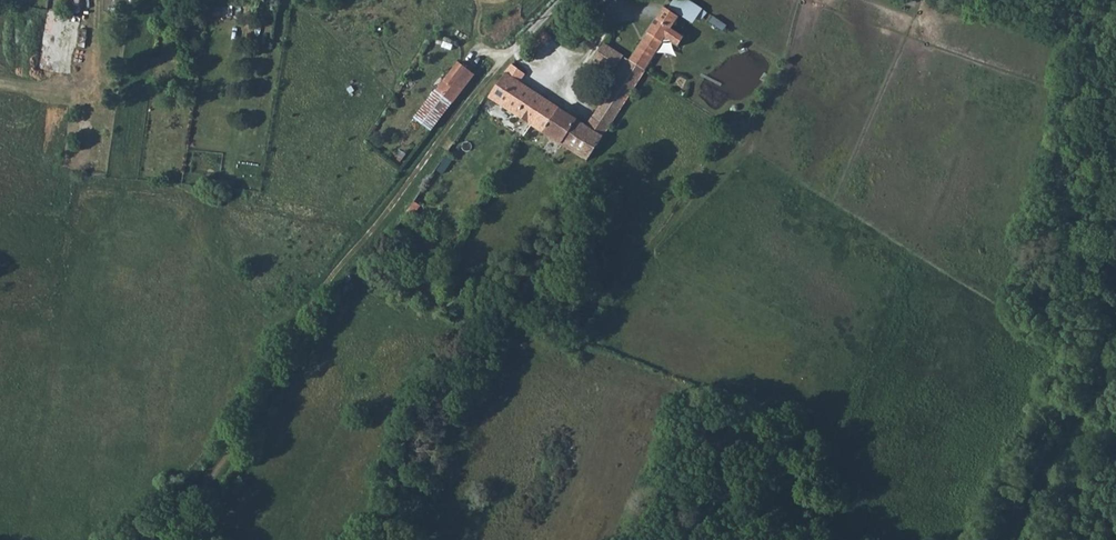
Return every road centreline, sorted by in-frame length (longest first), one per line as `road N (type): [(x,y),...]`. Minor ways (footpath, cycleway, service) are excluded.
road 1 (track): [(509,53),(318,297),(267,398),(175,539)]

